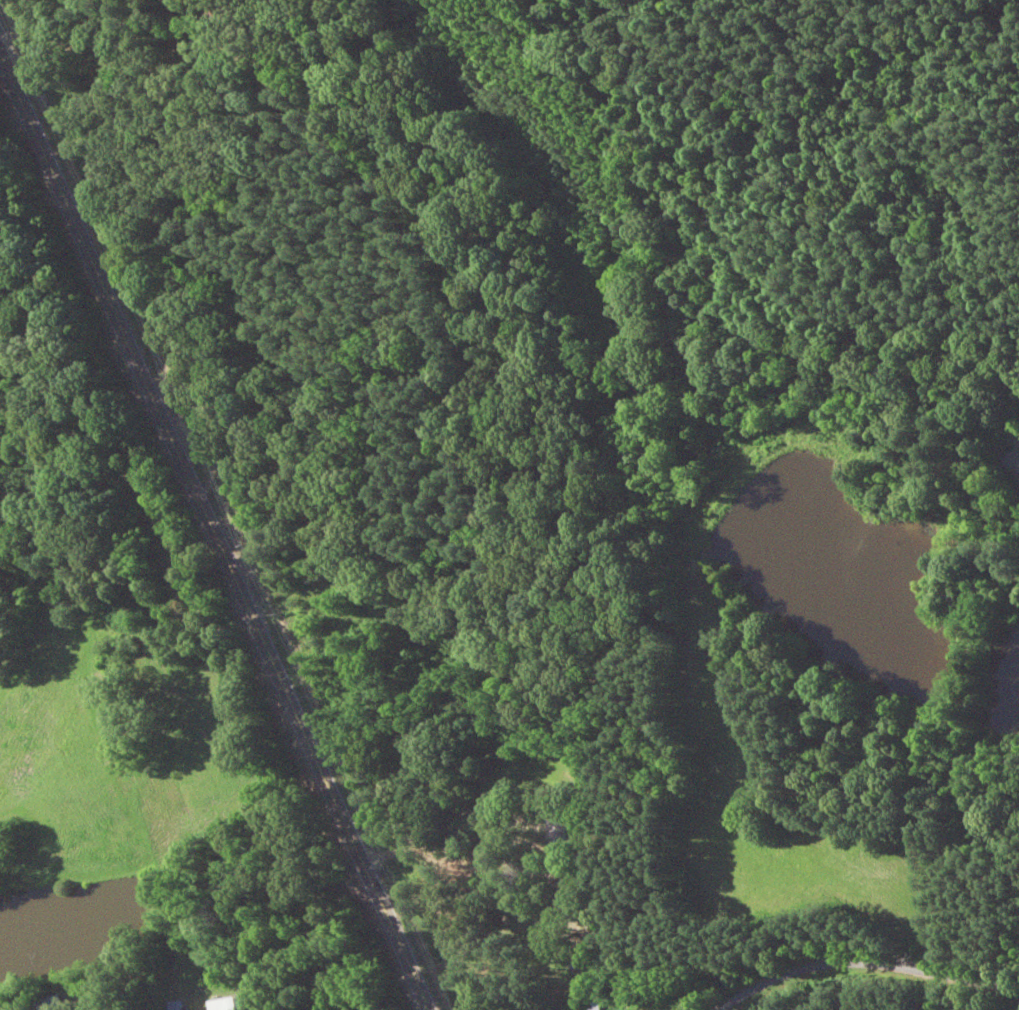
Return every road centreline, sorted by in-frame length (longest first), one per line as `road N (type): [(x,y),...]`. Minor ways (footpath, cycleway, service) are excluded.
road 1 (primary): [(398,1009),(0,143)]
road 2 (residential): [(1018,975),(867,951),(744,951),(606,1009)]

